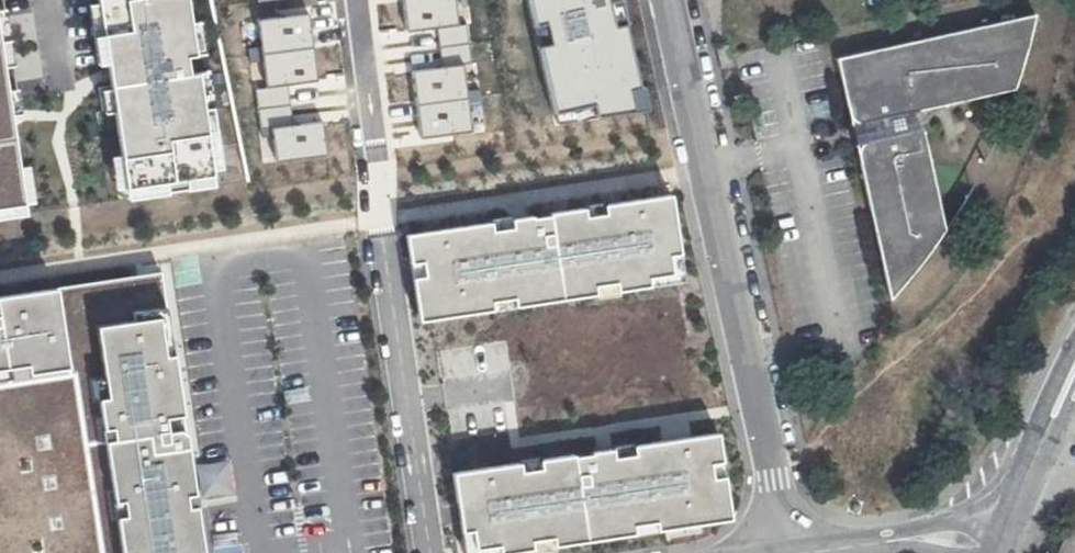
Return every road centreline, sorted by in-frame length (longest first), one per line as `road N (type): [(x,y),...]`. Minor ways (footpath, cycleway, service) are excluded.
road 1 (residential): [(790,552),(667,0)]
road 2 (tertiary): [(996,549),(1074,368)]
road 3 (unclassified): [(834,552),(902,542),(996,549)]
road 4 (residential): [(376,131),(361,0)]

